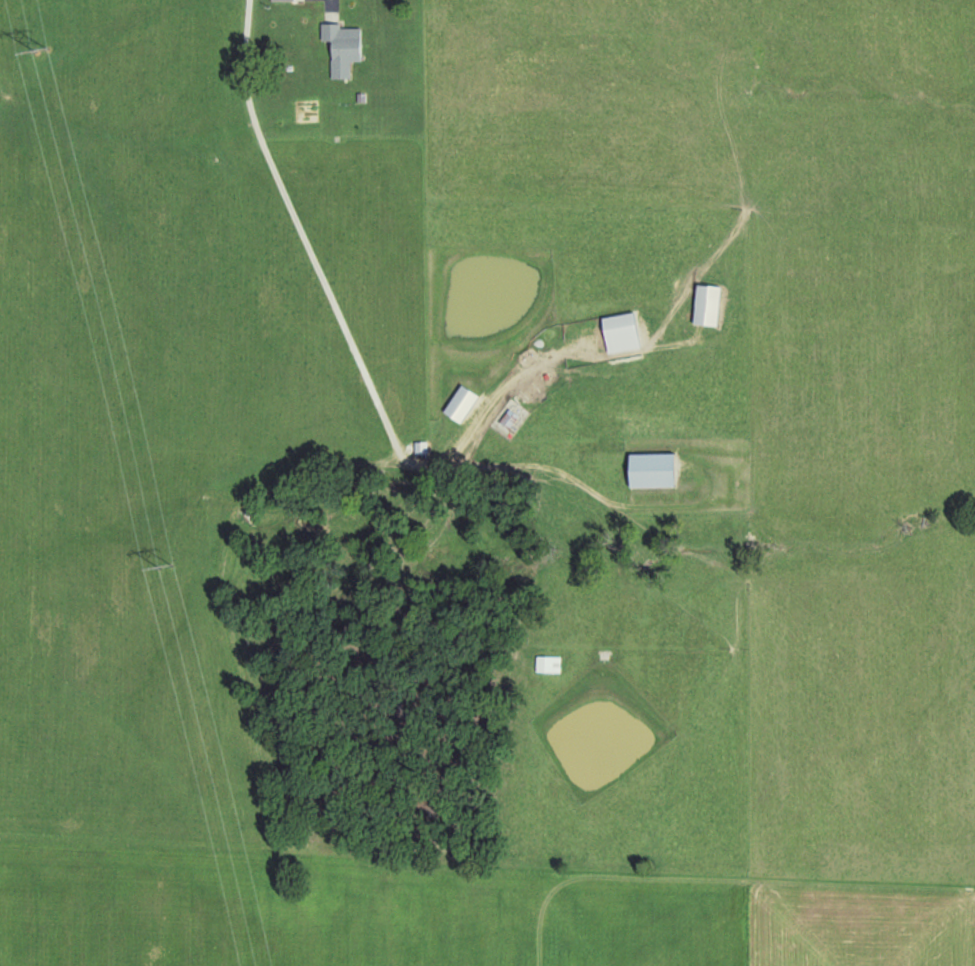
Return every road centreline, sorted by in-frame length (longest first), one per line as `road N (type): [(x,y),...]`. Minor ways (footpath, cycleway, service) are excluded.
road 1 (residential): [(248,0),(245,80),(256,130),(404,457)]

